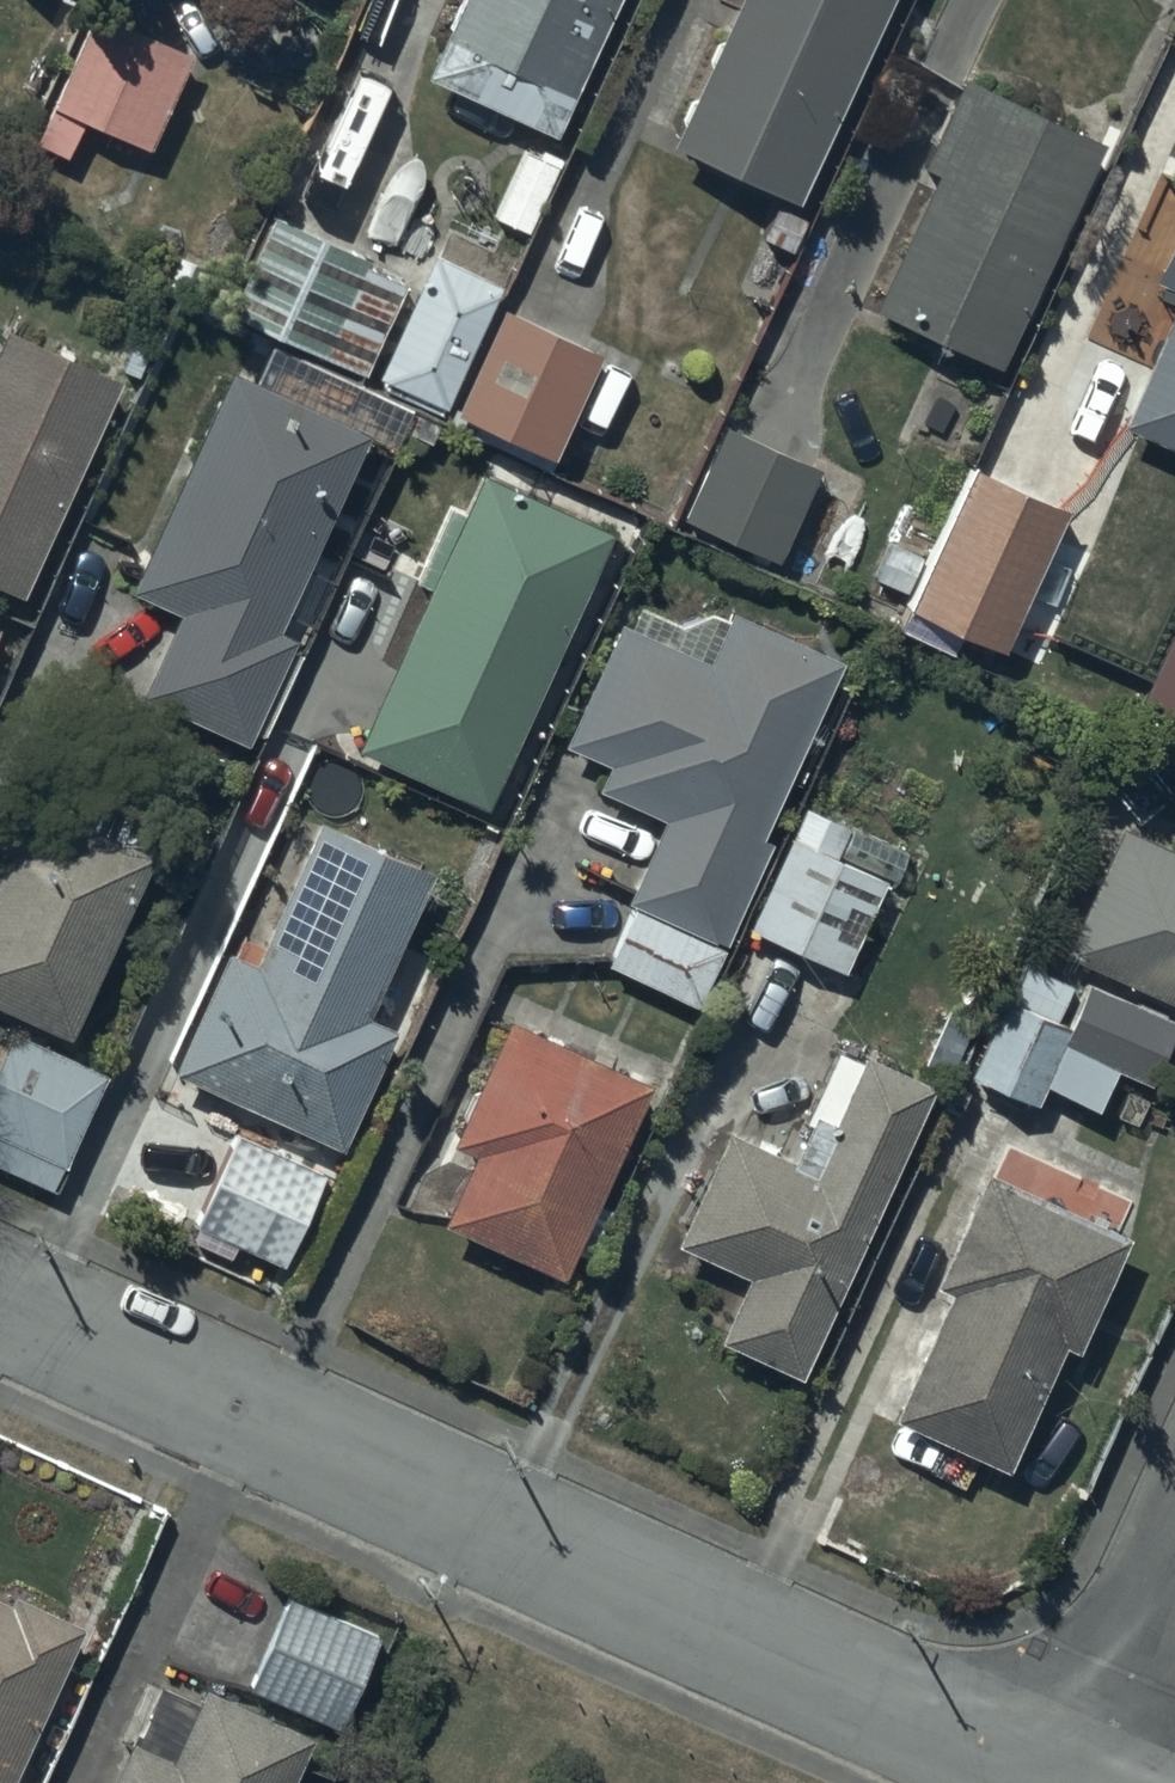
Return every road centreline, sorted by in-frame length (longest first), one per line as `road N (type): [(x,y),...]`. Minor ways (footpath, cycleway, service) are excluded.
road 1 (tertiary): [(0,1305),(1047,1782)]
road 2 (tertiary): [(1085,1782),(1174,1585)]

